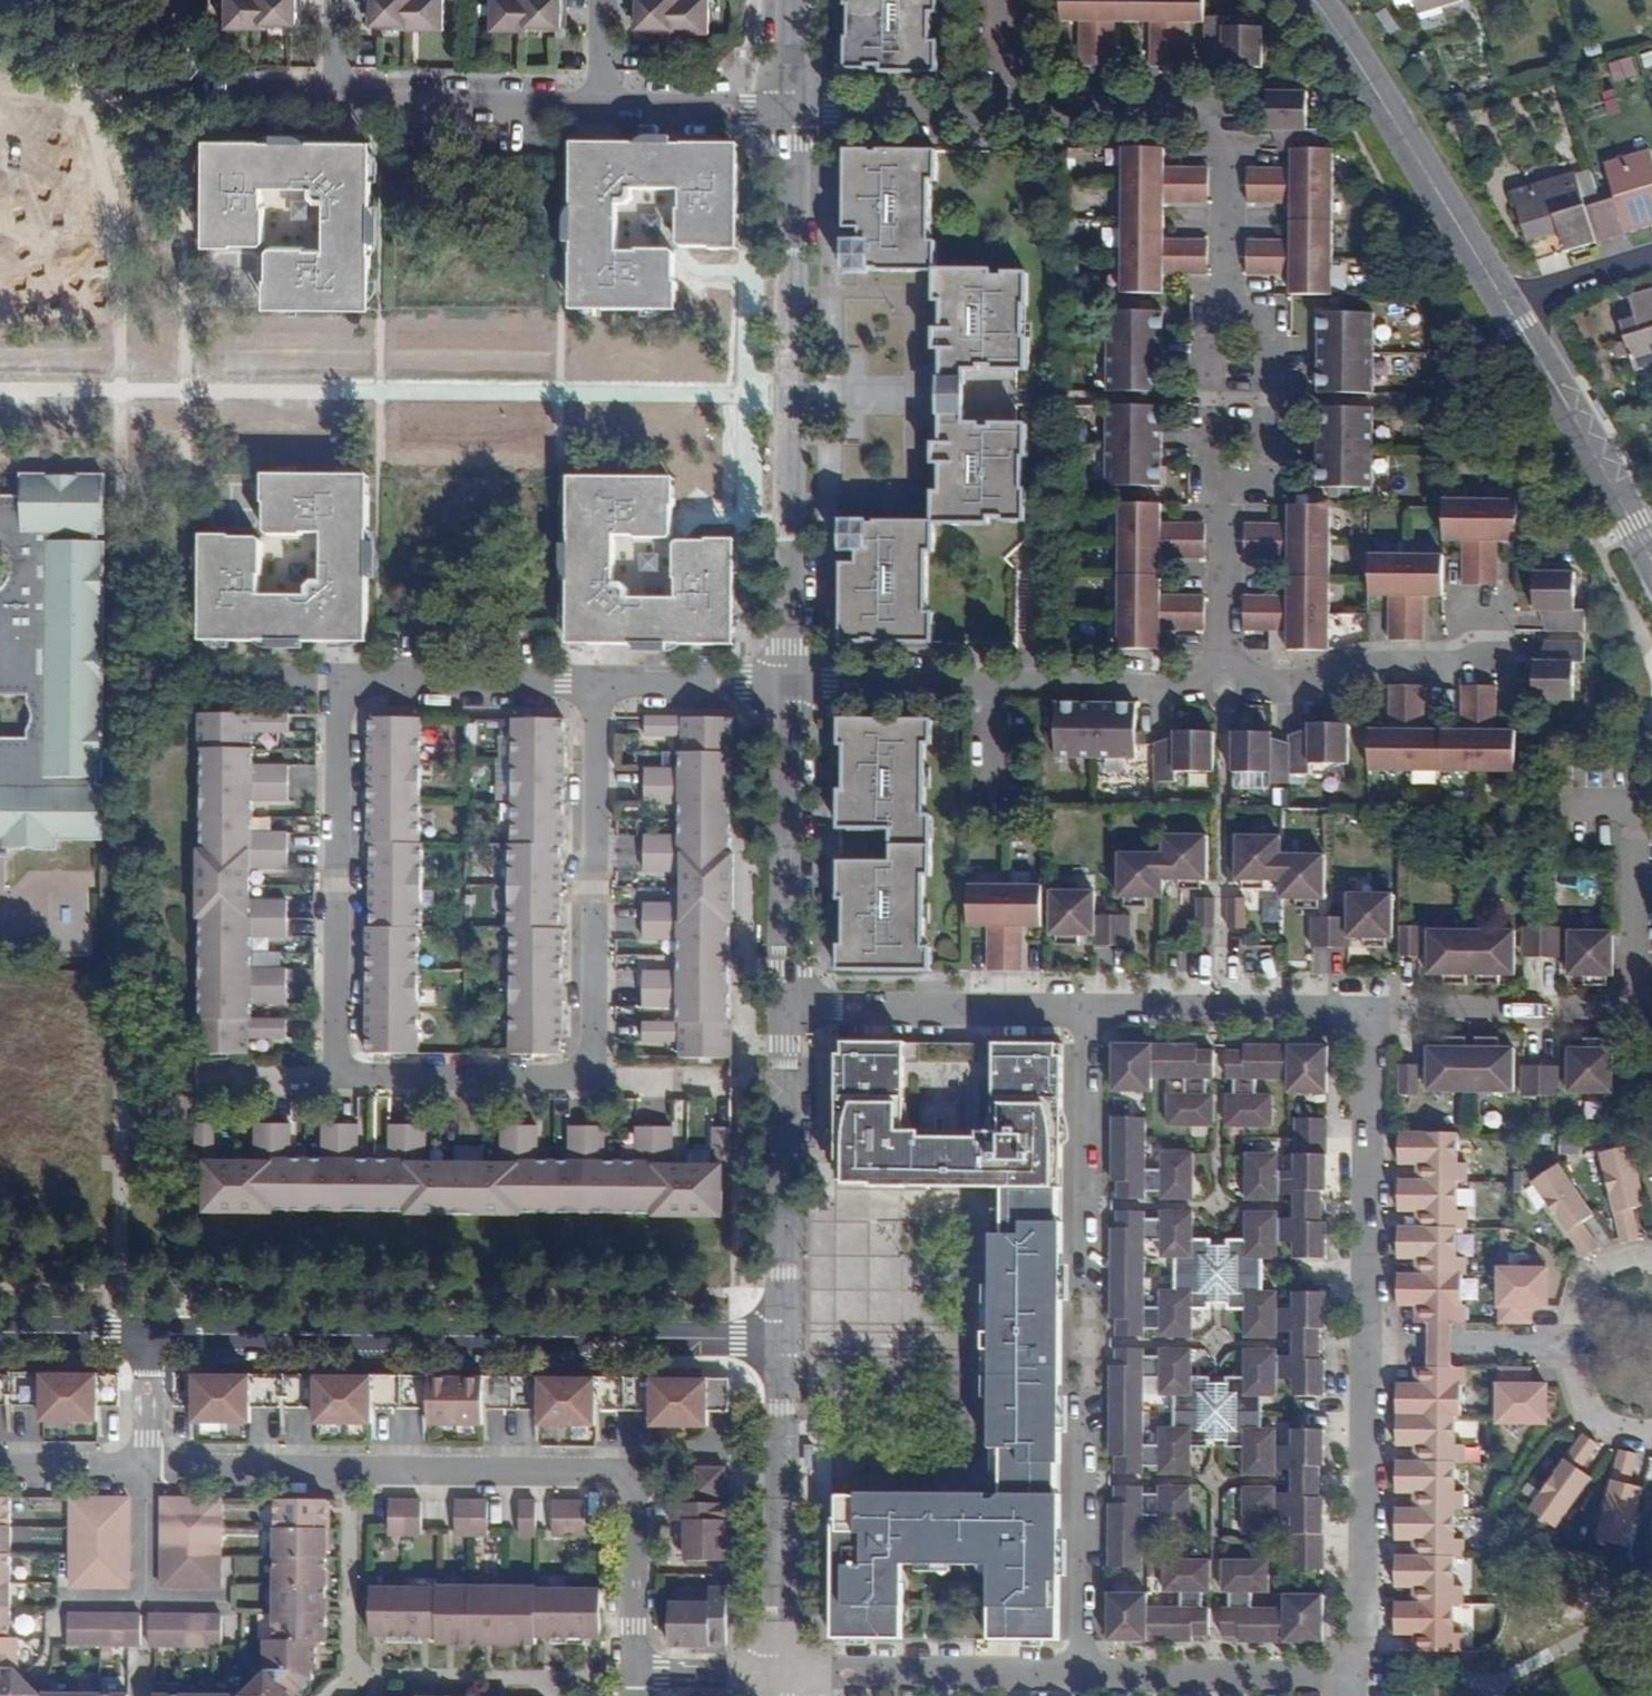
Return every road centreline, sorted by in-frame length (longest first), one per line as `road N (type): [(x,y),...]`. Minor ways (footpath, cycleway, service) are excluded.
road 1 (residential): [(783,112),(1229,118),(1222,688)]
road 2 (residential): [(623,1672),(622,1465),(145,1462)]
road 3 (residential): [(146,1339),(776,1350)]
road 4 (residential): [(783,112),(779,686)]
road 5 (residential): [(1372,1004),(1639,1008),(1636,787)]
road 6 (residential): [(779,686),(1222,688)]
road 7 (residential): [(1087,1265),(1082,1672)]
road 8 (residential): [(589,685),(587,1082)]
road 9 (residential): [(341,685),(337,1078)]
road 10 (residential): [(1315,0),(1509,307)]
road 11 (residential): [(1363,1349),(1372,1004)]
road 12 (residential): [(778,1005),(776,1350)]
road 13 (residential): [(1354,1671),(1363,1349)]
road 14 (residential): [(779,686),(778,1005)]
road 15 (residential): [(776,1350),(777,1667)]
road 16 (residential): [(778,1005),(1086,1005)]
road 17 (residential): [(777,1667),(1082,1672)]
road 18 (residential): [(1509,307),(1651,558)]
road 19 (residential): [(1086,1005),(1372,1004)]
road 20 (residential): [(1222,688),(1290,687),(1379,667),(1501,669)]
road 21 (residential): [(1082,1672),(1354,1671)]
road 22 (residential): [(335,106),(596,109)]
road 23 (residential): [(337,1078),(587,1082)]
road 24 (residential): [(341,685),(589,685)]
road 25 (residential): [(1086,1005),(1088,1199)]
road 26 (residential): [(589,685),(779,686)]
road 27 (residential): [(1363,1349),(1551,1350)]
road 28 (residential): [(596,109),(783,112)]
road 29 (residential): [(181,685),(341,685)]
road 30 (residential): [(623,1672),(777,1667)]
road 31 (residential): [(1551,1350),(1566,1302),(1585,1279),(1605,1267),(1651,1262)]
road 32 (residential): [(1651,260),(1509,307)]
road 33 (residential): [(0,1337),(146,1339)]
road 34 (residential): [(145,1462),(0,1464)]
road 35 (residential): [(587,1082),(726,1084)]
road 36 (residential): [(202,1076),(337,1078)]
road 37 (residential): [(145,1462),(146,1339)]

